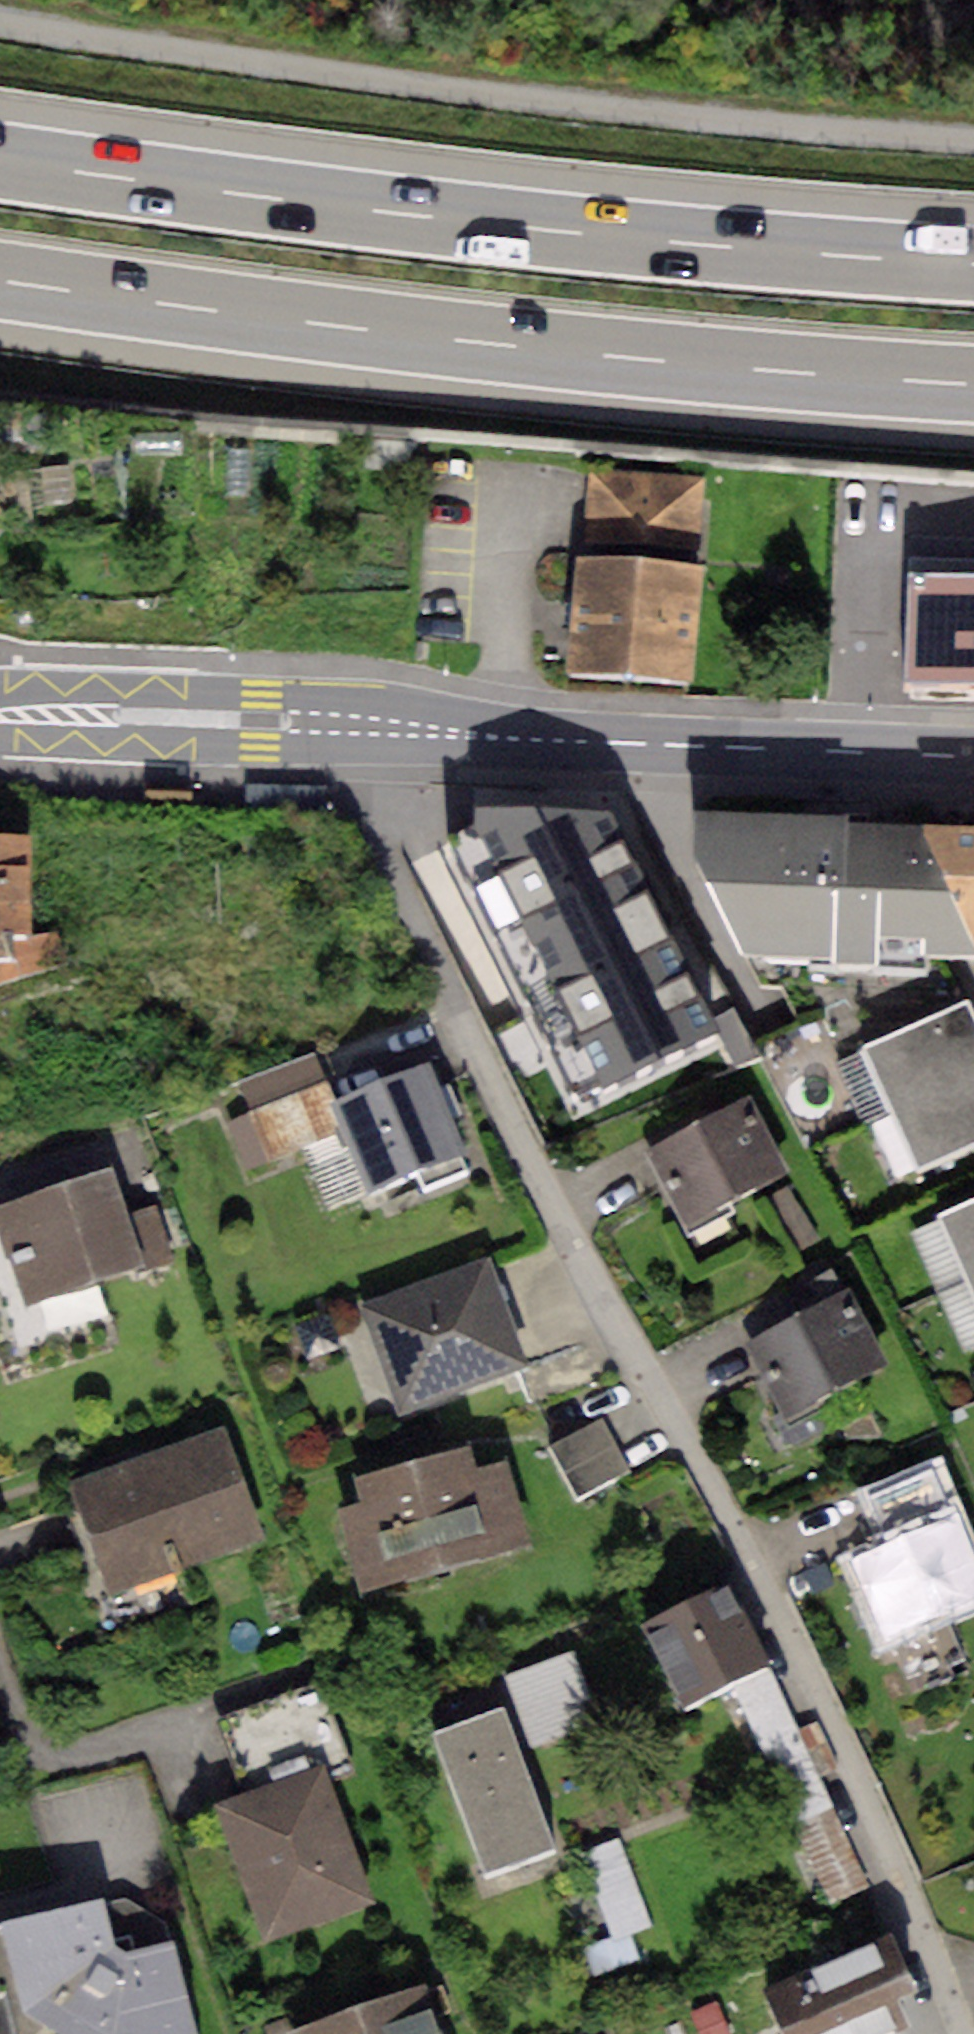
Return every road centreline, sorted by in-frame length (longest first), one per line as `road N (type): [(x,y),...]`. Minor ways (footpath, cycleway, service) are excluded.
road 1 (residential): [(957,2033),(748,1545),(608,1321),(361,795),(359,733)]
road 2 (unclassified): [(0,20),(458,88),(973,138)]
road 3 (motorway): [(0,282),(350,329),(973,385)]
road 4 (motorway): [(973,265),(499,224),(0,162)]
road 5 (primary): [(973,756),(359,733)]
road 6 (primary): [(359,733),(0,720)]

